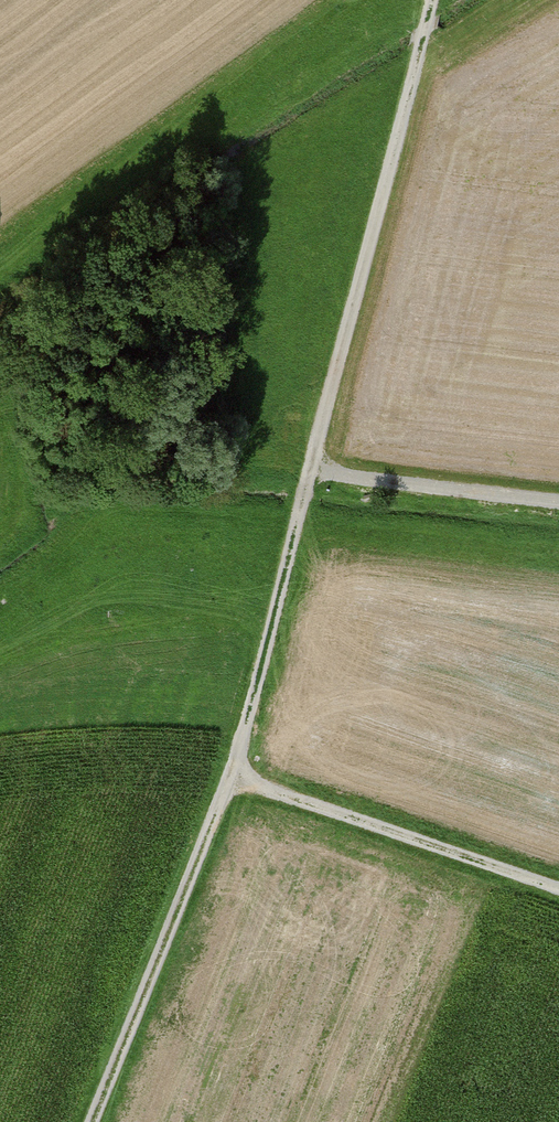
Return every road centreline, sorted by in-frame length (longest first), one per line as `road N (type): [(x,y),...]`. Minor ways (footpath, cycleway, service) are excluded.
road 1 (track): [(312,477),(233,778),(97,1121)]
road 2 (track): [(450,0),(312,477)]
road 3 (track): [(558,891),(233,778)]
road 4 (track): [(312,477),(558,507)]

